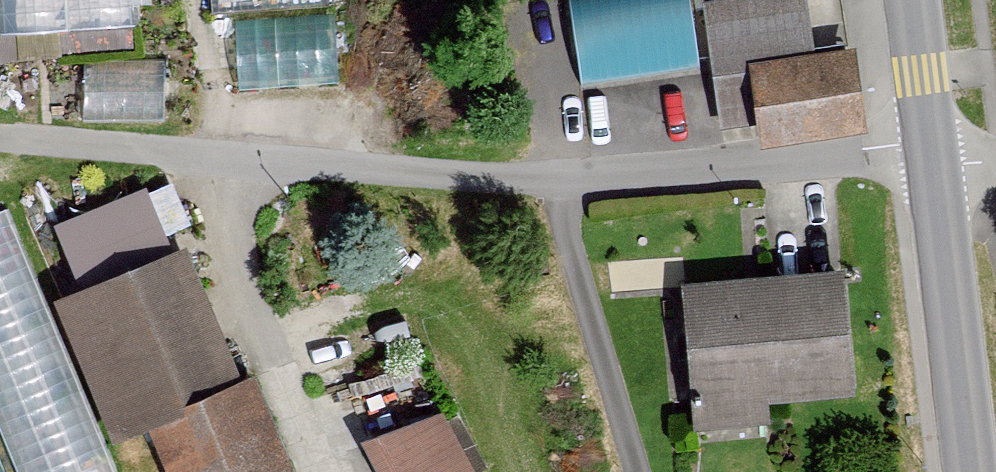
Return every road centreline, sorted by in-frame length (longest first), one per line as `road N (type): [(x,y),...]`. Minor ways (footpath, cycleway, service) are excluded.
road 1 (residential): [(926,144),(482,177),(0,140)]
road 2 (tertiary): [(969,471),(926,144)]
road 3 (tertiary): [(926,144),(910,0)]

